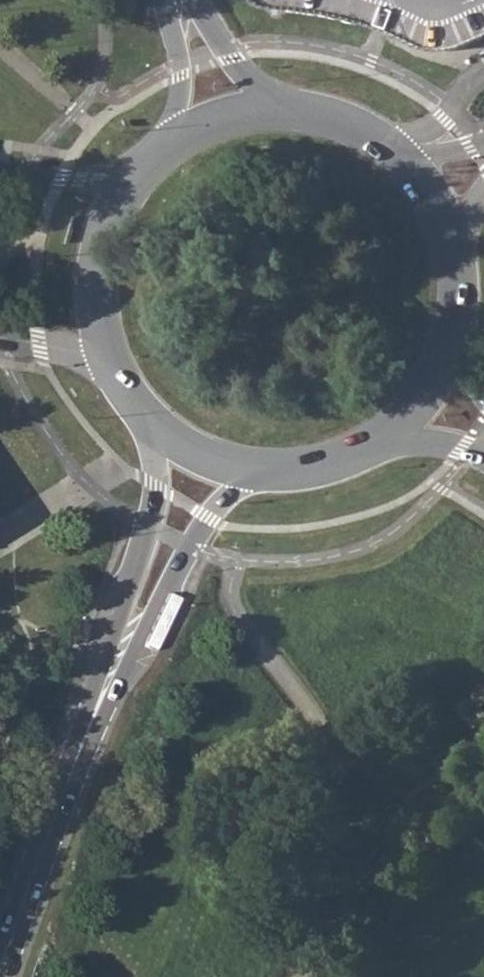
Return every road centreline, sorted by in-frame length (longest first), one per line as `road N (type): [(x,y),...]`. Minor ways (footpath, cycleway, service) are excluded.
road 1 (secondary): [(96,709),(132,672),(217,518),(246,489),(275,476)]
road 2 (secondary): [(157,426),(162,486),(96,709)]
road 3 (secondary): [(96,709),(2,976)]
road 4 (secondary): [(141,177),(112,226),(100,282),(115,366)]
road 5 (secondary): [(437,191),(389,142),(325,114),(290,109)]
road 6 (secondary): [(385,446),(438,392),(466,322)]
road 7 (secondary): [(170,0),(186,94),(177,143)]
road 8 (residential): [(141,177),(0,170)]
road 9 (secondary): [(290,109),(239,59),(202,0)]
road 10 (secondary): [(466,322),(464,254),(437,191)]
road 11 (secondary): [(157,426),(232,469),(275,476)]

